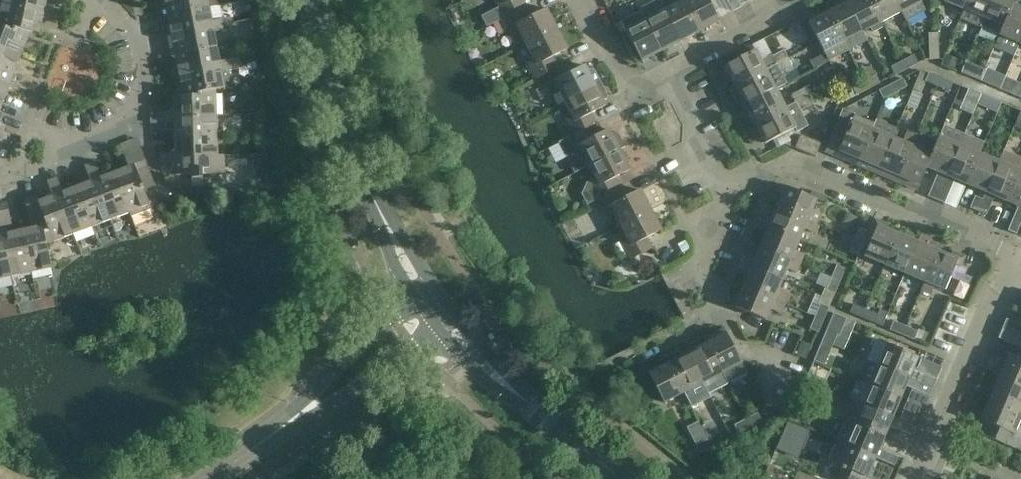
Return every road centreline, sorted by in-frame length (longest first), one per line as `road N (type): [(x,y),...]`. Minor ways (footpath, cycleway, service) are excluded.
road 1 (tertiary): [(437,301),(355,175),(319,55),(315,0)]
road 2 (residential): [(1020,270),(1004,253),(788,161),(725,195)]
road 3 (residential): [(437,301),(207,478)]
road 4 (residential): [(0,177),(125,122),(125,55),(86,0)]
road 5 (tertiary): [(621,478),(495,372),(437,301)]
road 6 (residential): [(916,478),(985,314),(1020,270)]
road 7 (residential): [(665,76),(797,0)]
road 8 (residential): [(665,76),(638,90),(623,83),(577,0)]
road 9 (residential): [(725,195),(665,76)]
road 10 (residential): [(721,310),(701,267),(725,195)]

